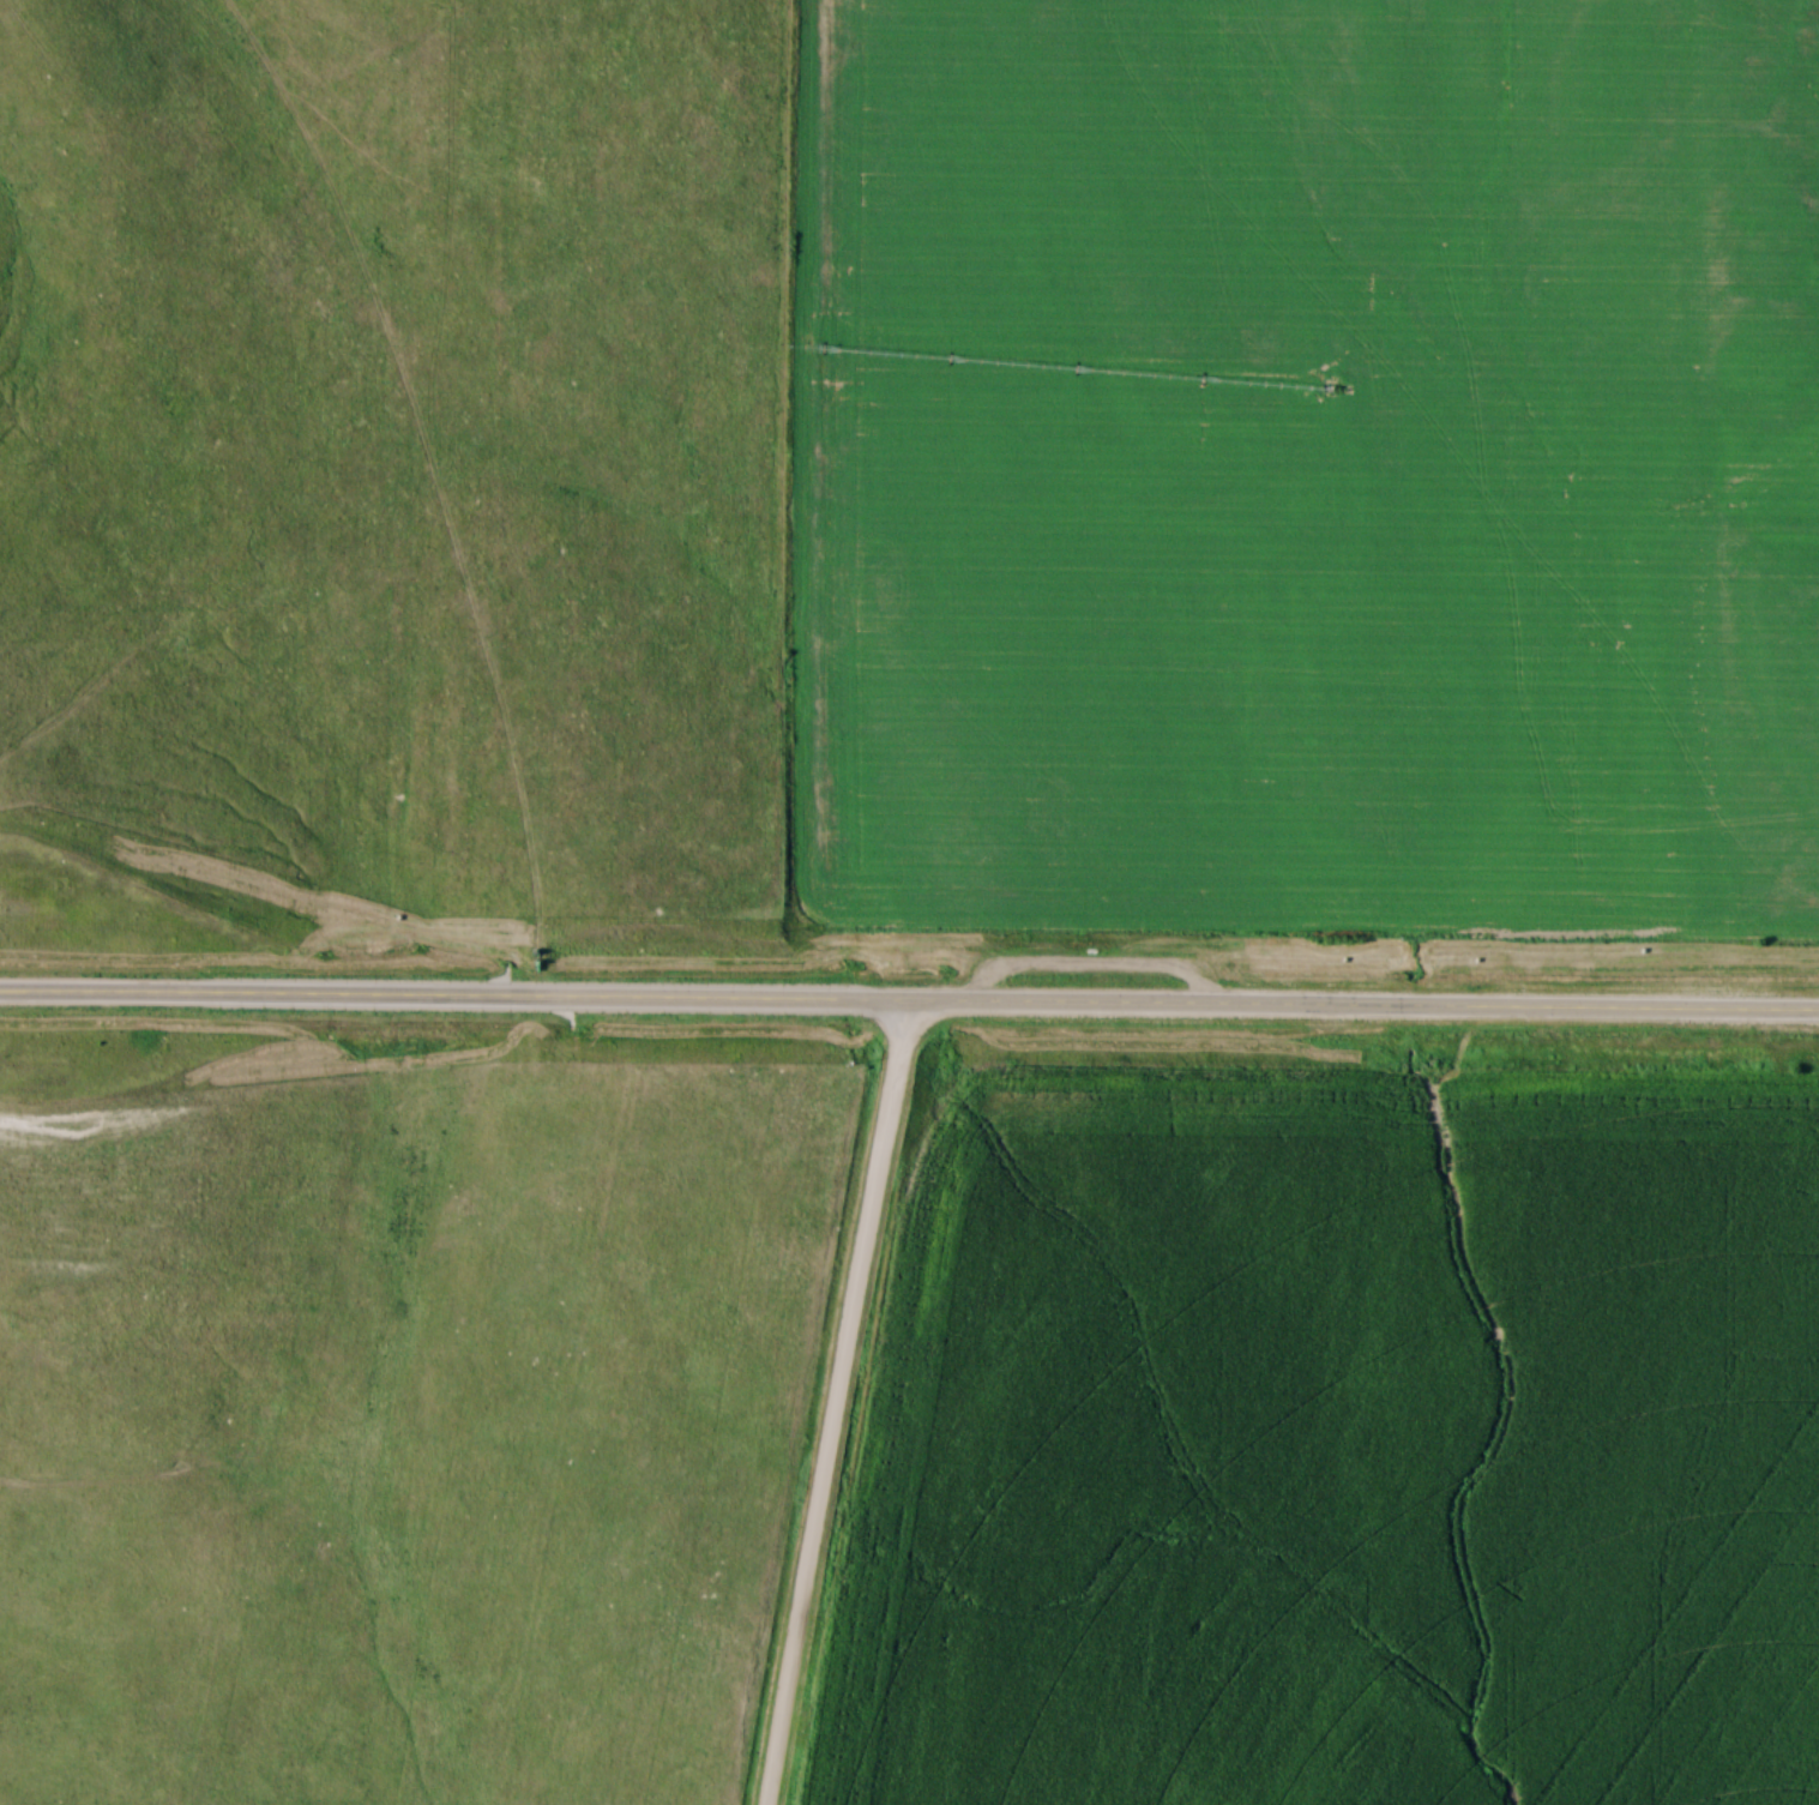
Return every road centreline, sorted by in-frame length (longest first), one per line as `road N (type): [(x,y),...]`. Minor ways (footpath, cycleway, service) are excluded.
road 1 (secondary): [(1818,1006),(295,992),(0,997)]
road 2 (tertiary): [(772,1804),(910,1047),(910,998)]

